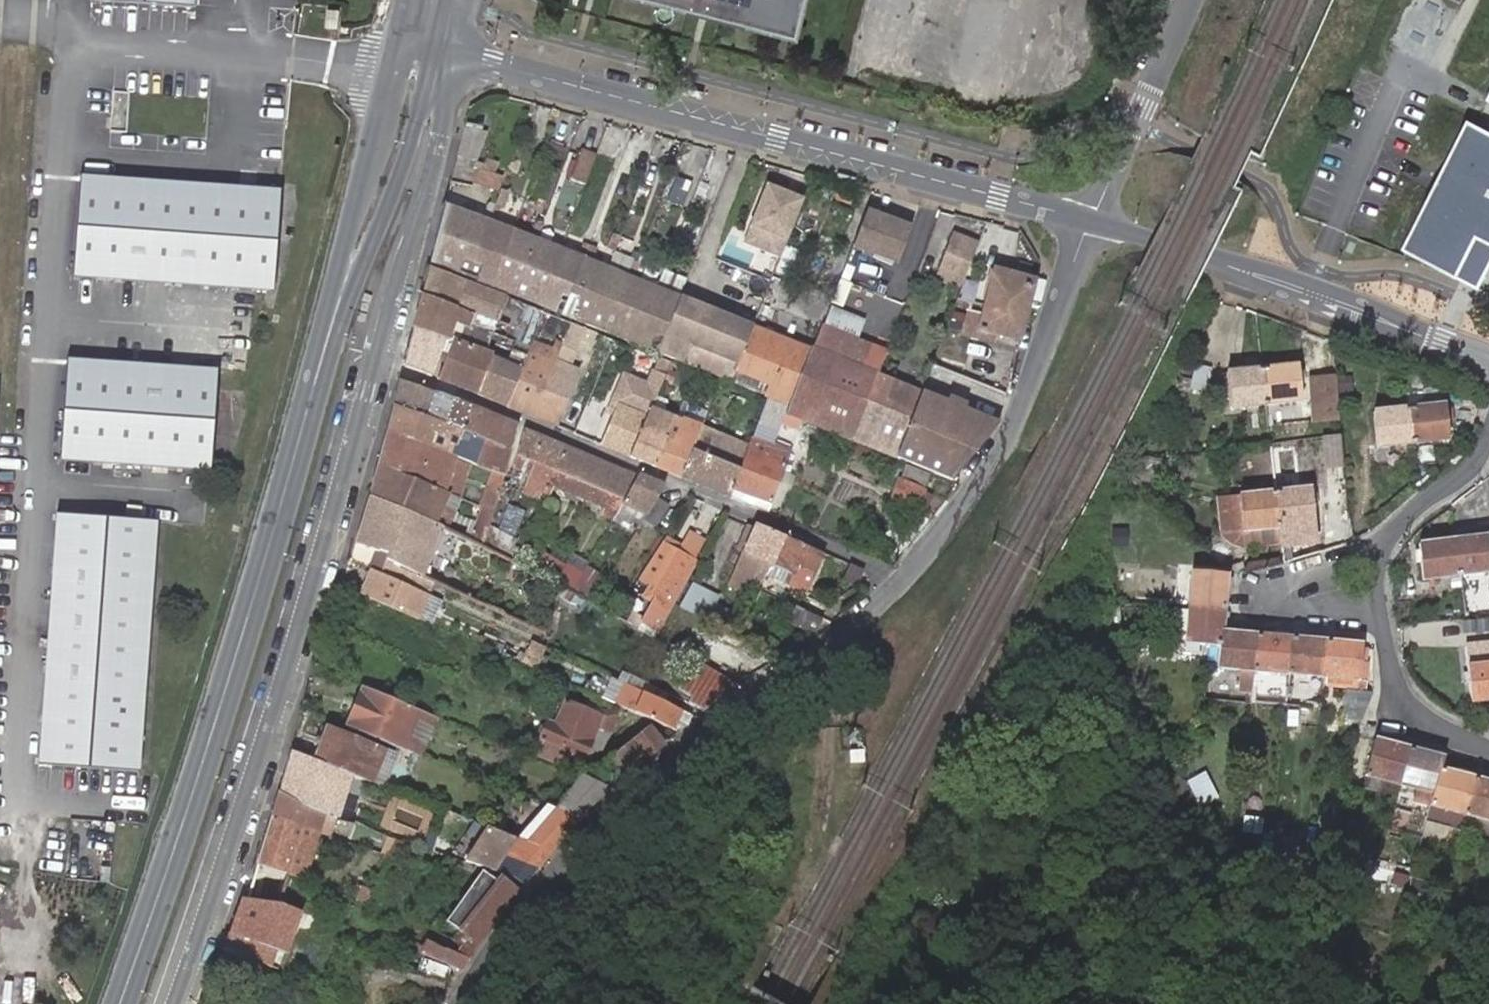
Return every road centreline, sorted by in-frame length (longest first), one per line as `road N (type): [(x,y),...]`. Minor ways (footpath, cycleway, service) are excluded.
road 1 (secondary): [(122,1003),(249,618),(340,300)]
road 2 (residential): [(172,1003),(302,624),(378,365)]
road 3 (residential): [(462,56),(1090,220)]
road 4 (residential): [(904,575),(639,787),(542,897),(469,1003)]
road 5 (residential): [(904,575),(378,365)]
road 6 (residential): [(1090,220),(1015,427),(961,511),(904,575)]
road 7 (residential): [(378,365),(448,133),(462,56)]
road 8 (secondary): [(340,300),(372,250),(439,49)]
road 9 (secondary): [(402,40),(345,245),(340,300)]
road 10 (residential): [(1384,541),(1274,582),(1271,596),(1277,610),(1379,607)]
road 11 (residential): [(1090,220),(1191,0)]
road 12 (unclassified): [(1090,220),(1305,285)]
road 13 (residential): [(1305,285),(1488,351)]
road 14 (residential): [(1379,607),(1405,701),(1488,750)]
road 15 (residential): [(1488,438),(1384,541)]

